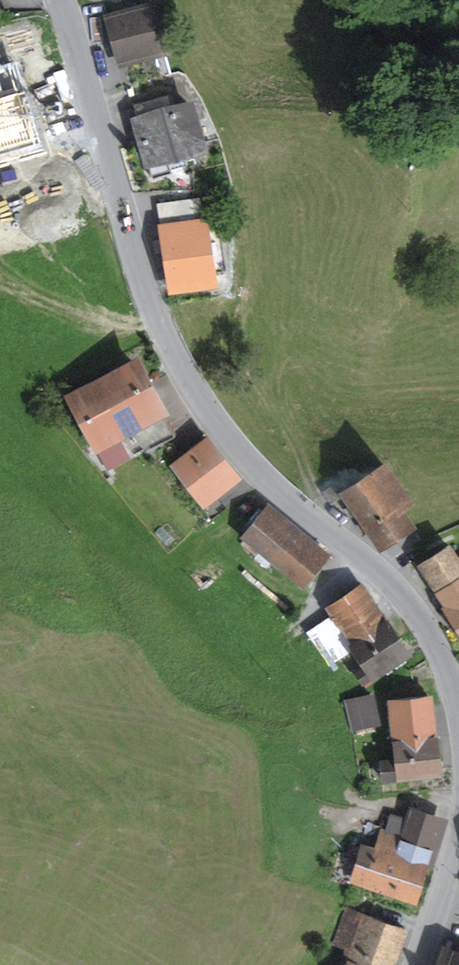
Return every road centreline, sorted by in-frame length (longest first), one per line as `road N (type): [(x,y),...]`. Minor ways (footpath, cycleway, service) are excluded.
road 1 (tertiary): [(63,0),(136,261),(180,370),(235,447),(418,612),(458,706)]
road 2 (tertiary): [(458,840),(418,964)]

